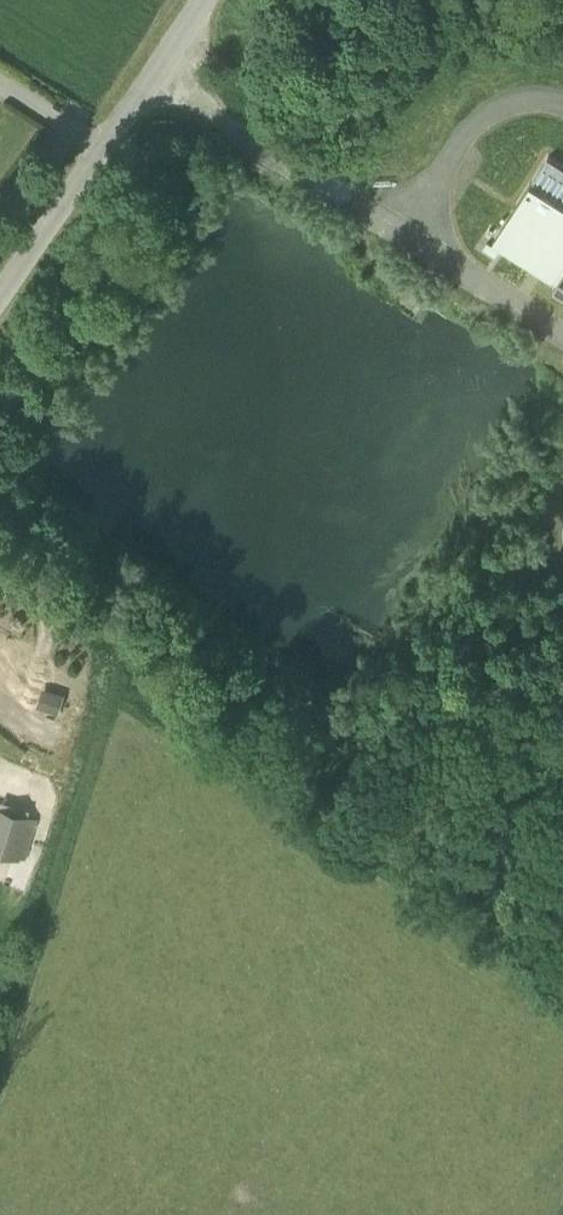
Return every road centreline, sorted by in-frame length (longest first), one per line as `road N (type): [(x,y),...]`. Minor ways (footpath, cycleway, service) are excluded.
road 1 (unclassified): [(207,0),(0,292)]

